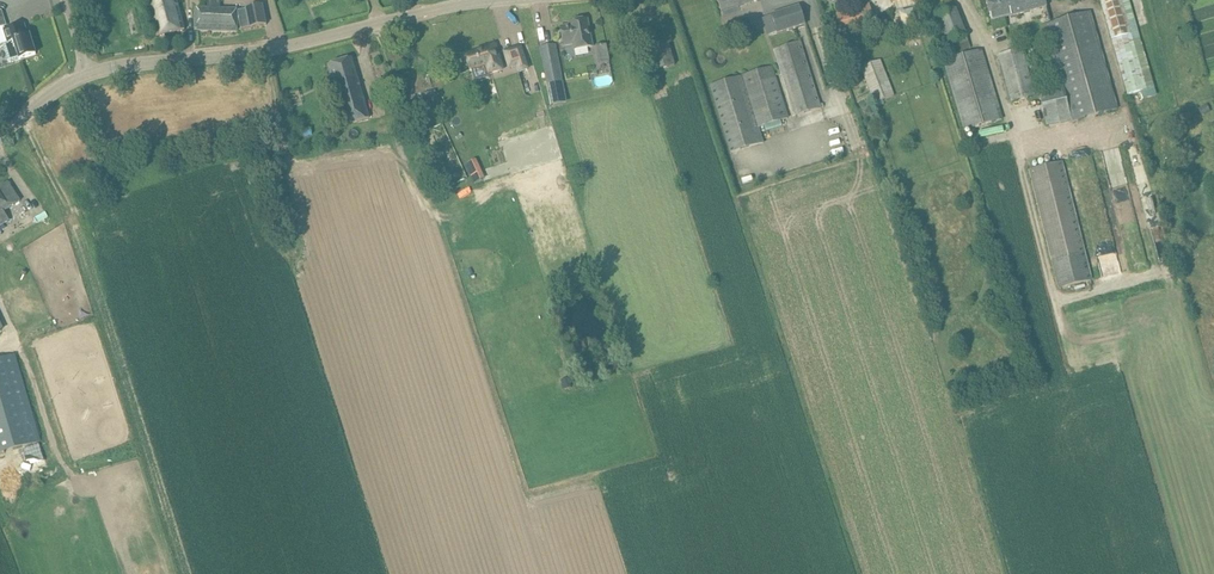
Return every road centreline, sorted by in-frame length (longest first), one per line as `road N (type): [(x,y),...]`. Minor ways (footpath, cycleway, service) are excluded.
road 1 (tertiary): [(88,75),(263,51),(506,0)]

